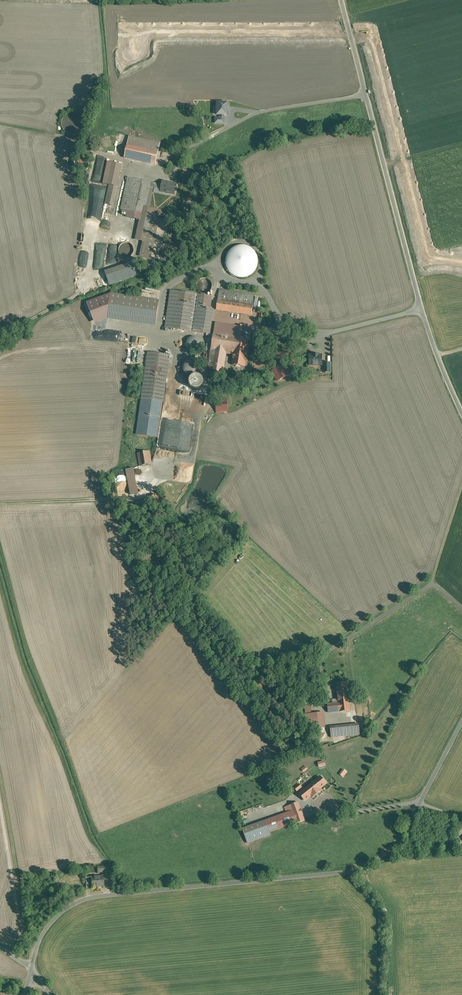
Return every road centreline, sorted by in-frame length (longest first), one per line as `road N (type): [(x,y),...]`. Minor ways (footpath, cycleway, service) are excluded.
road 1 (unclassified): [(461,717),(396,844),(368,865),(93,893),(45,923),(31,967)]
road 2 (unclassified): [(341,0),(422,308),(461,410)]
road 3 (track): [(0,796),(31,967)]

